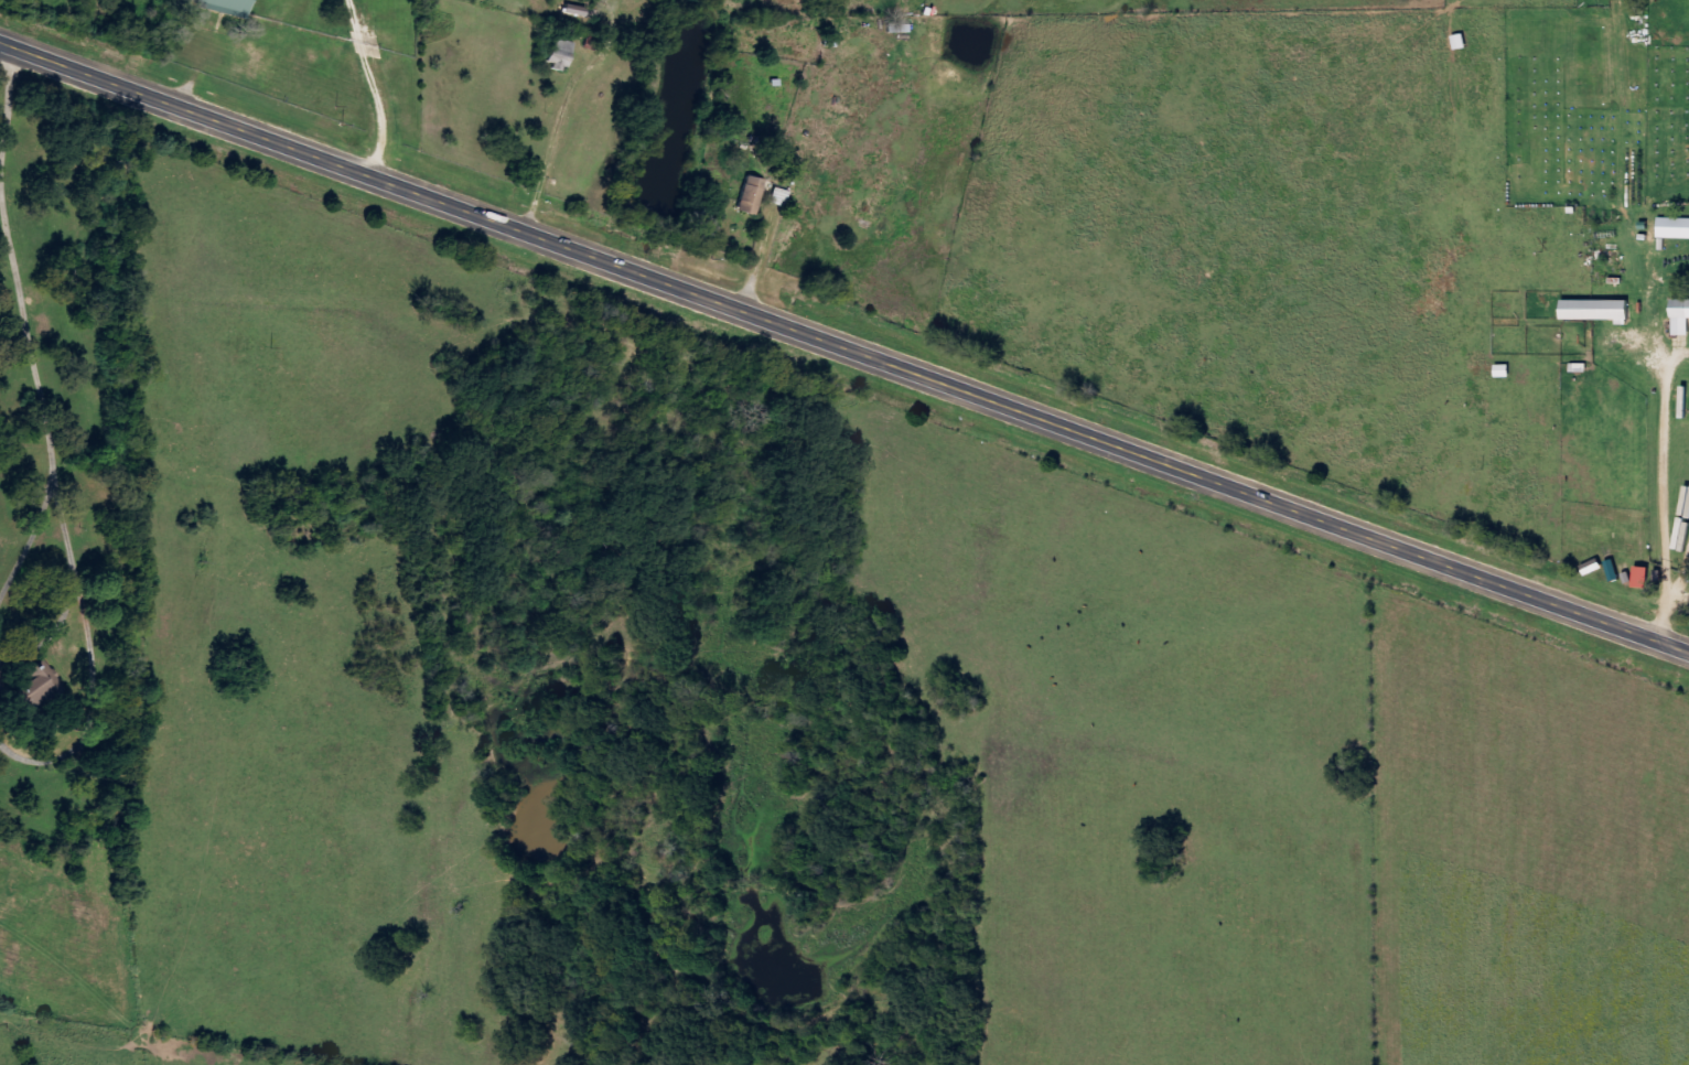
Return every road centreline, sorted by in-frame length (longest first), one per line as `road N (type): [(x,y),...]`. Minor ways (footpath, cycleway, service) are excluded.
road 1 (primary): [(1688,661),(0,52)]
road 2 (residential): [(0,593),(12,545),(62,478),(106,594),(117,693),(100,750),(51,783),(0,759)]
road 3 (residential): [(62,478),(45,346),(7,229),(0,110)]

